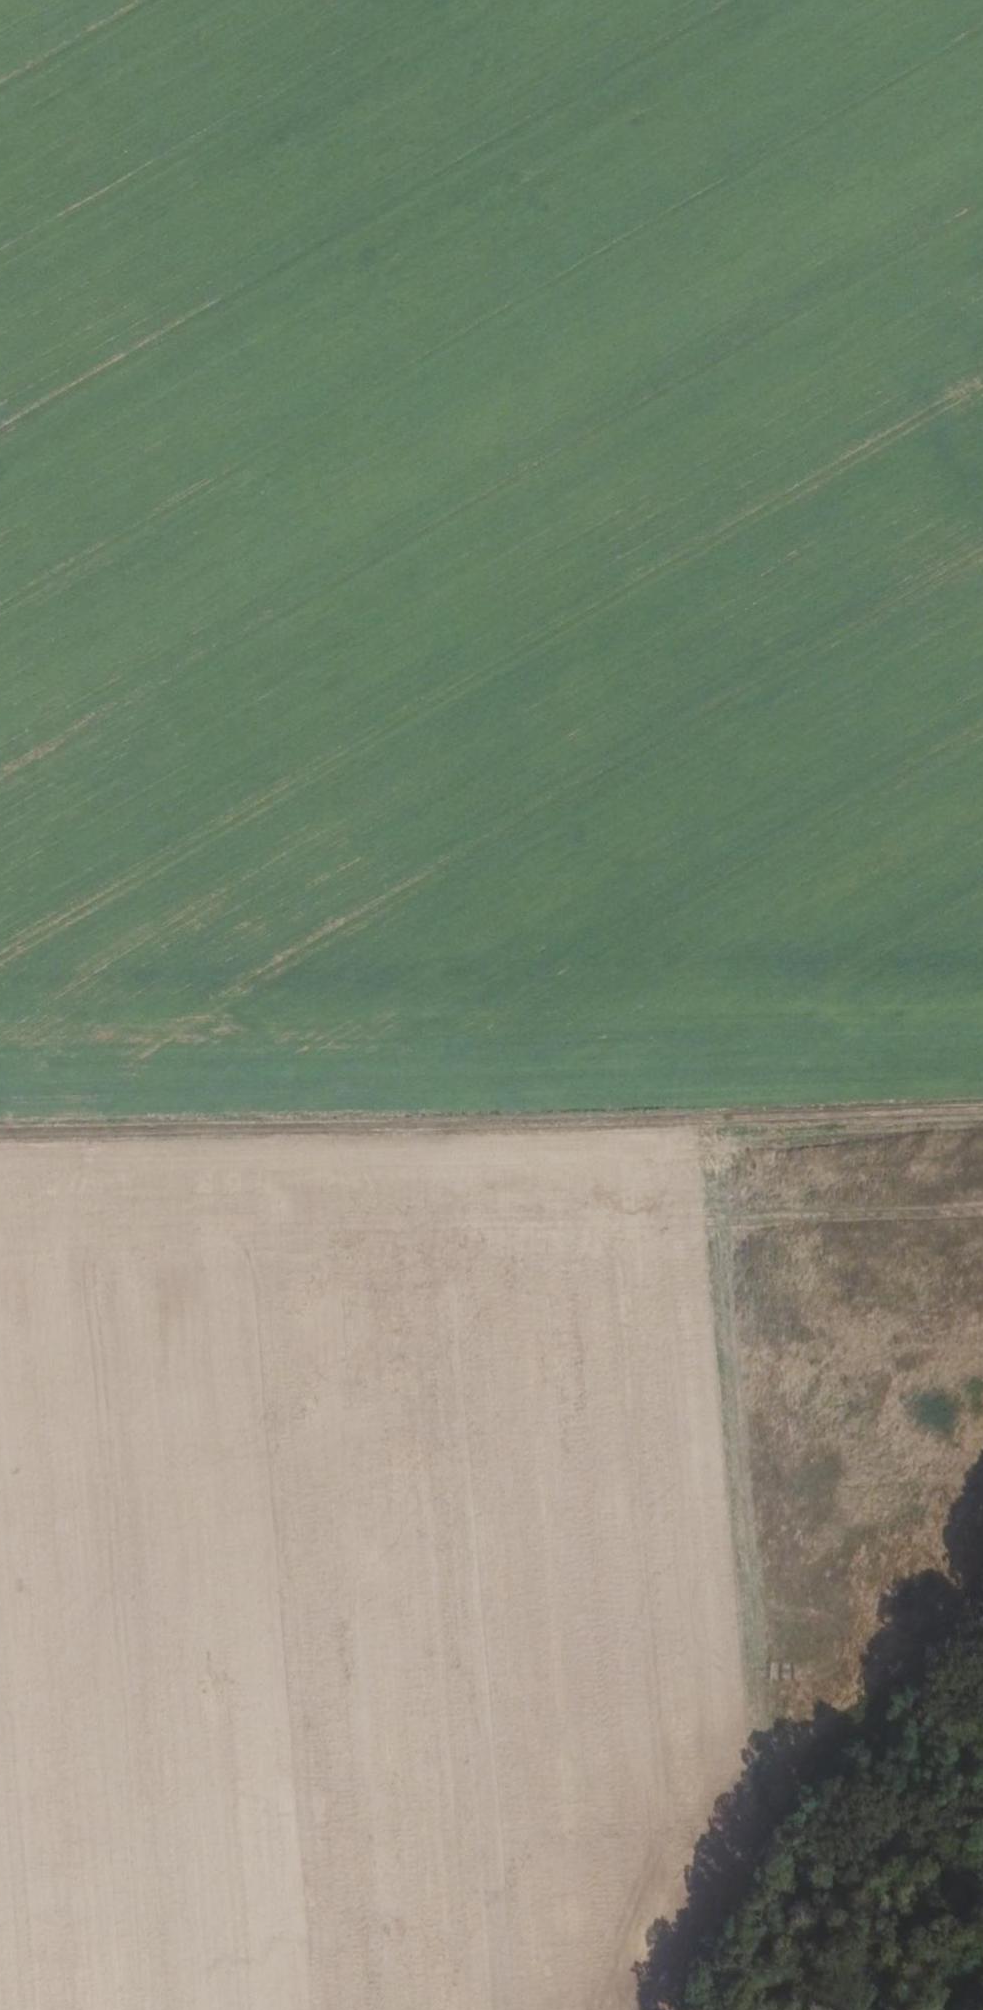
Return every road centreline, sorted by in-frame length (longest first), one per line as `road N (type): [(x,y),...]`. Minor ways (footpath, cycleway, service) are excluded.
road 1 (track): [(0,1133),(982,1121)]

